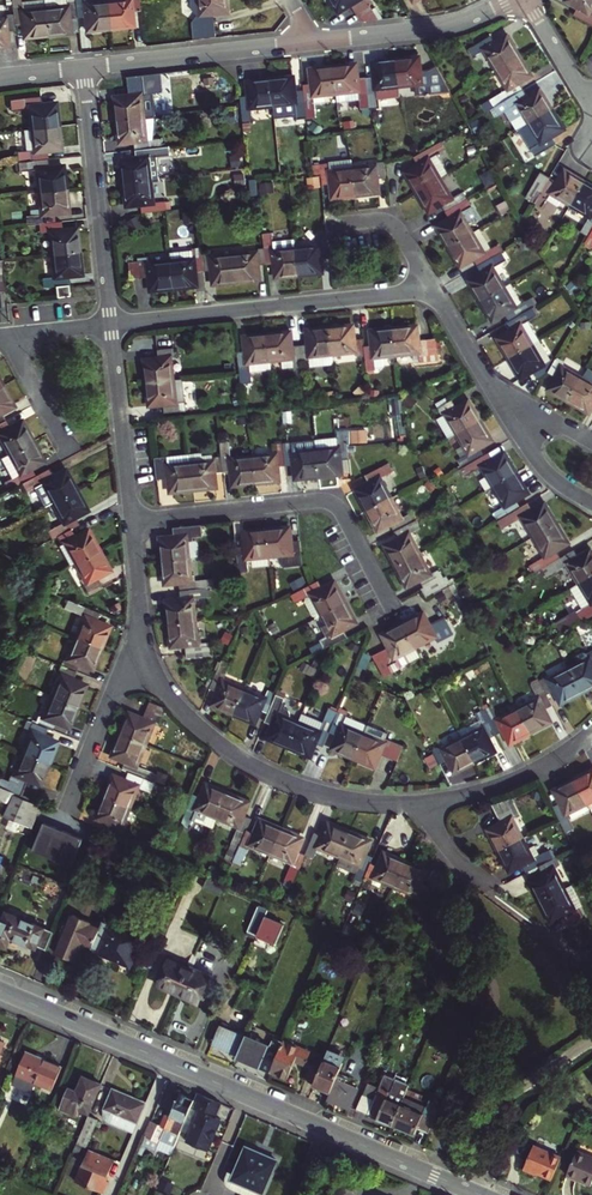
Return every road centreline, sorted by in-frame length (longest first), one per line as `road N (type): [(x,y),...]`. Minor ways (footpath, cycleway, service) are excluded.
road 1 (tertiary): [(0,991),(324,1129)]
road 2 (residential): [(131,518),(329,504),(392,614)]
road 3 (residential): [(111,325),(434,289)]
road 4 (residential): [(148,655),(194,723),(269,775),(325,795),(415,804)]
road 5 (residential): [(84,67),(111,325)]
road 6 (residential): [(84,67),(307,43)]
road 7 (residential): [(307,43),(447,27),(513,0)]
road 8 (residential): [(476,1194),(529,1081),(591,1043)]
road 9 (residential): [(111,325),(131,518)]
road 10 (residential): [(415,804),(520,780),(591,733)]
road 11 (residential): [(148,655),(116,682),(66,807)]
road 12 (residential): [(488,383),(542,468),(591,504)]
road 13 (tertiary): [(344,1137),(476,1194)]
road 14 (residential): [(131,518),(148,655)]
road 15 (residential): [(333,227),(391,224),(434,289)]
road 16 (residential): [(7,336),(70,453)]
road 17 (residential): [(527,0),(591,109)]

